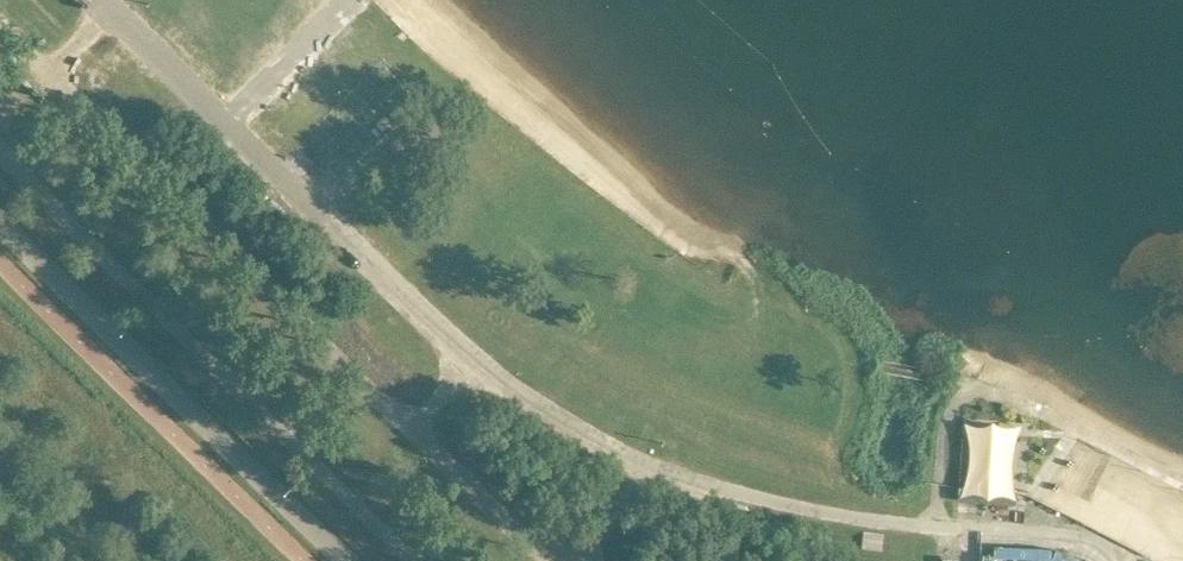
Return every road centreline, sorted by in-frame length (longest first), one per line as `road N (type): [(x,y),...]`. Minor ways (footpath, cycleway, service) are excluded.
road 1 (unclassified): [(0,217),(356,560)]

